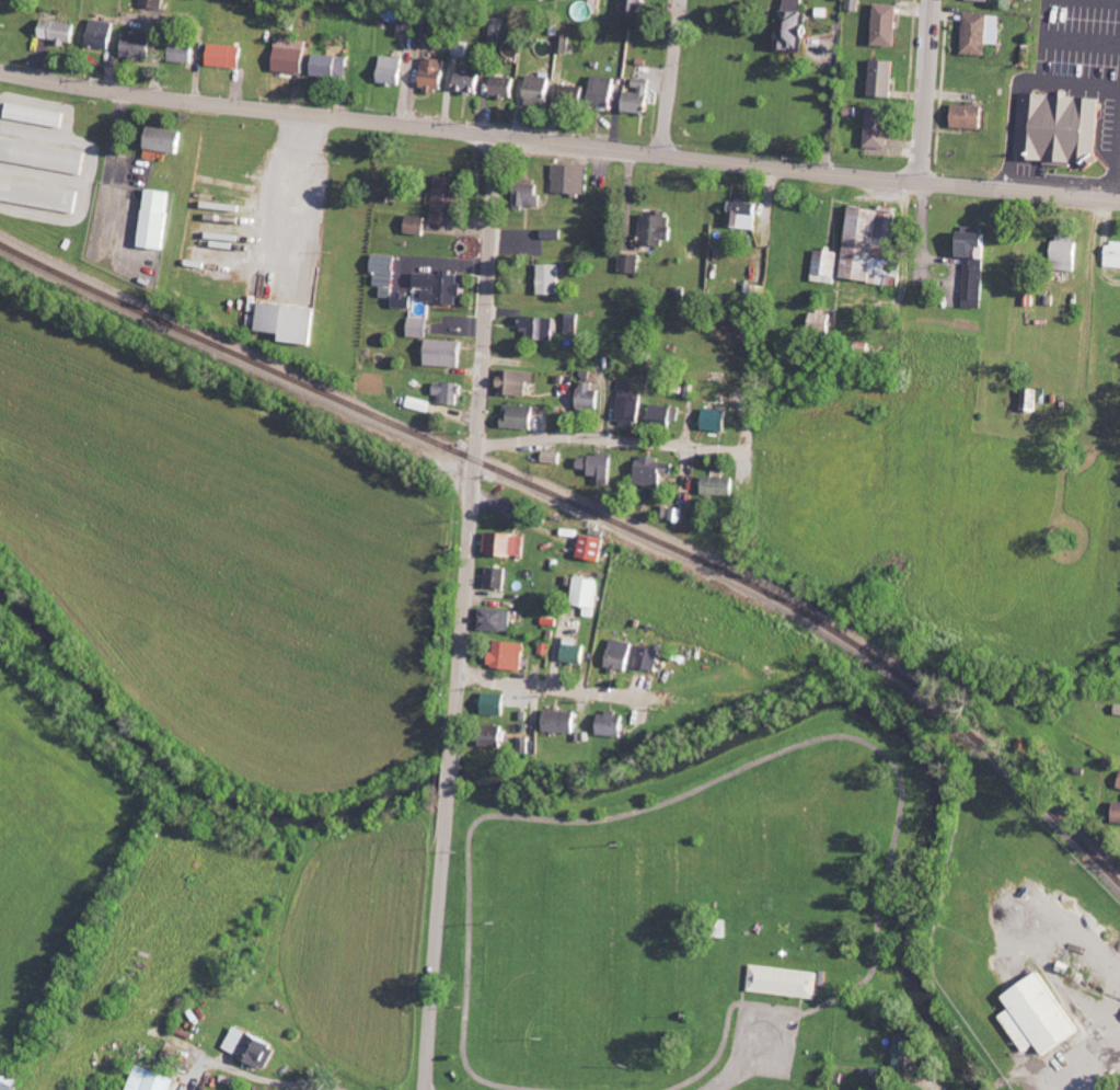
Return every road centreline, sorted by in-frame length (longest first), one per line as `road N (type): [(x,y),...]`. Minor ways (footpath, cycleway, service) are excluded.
road 1 (tertiary): [(1119,201),(658,154),(0,69)]
road 2 (residential): [(454,764),(496,134)]
road 3 (residential): [(427,1089),(451,793)]
road 4 (residential): [(737,448),(557,435),(475,445)]
road 5 (residential): [(642,697),(461,672)]
road 6 (residential): [(919,181),(931,0)]
road 7 (residential): [(658,154),(683,0)]

